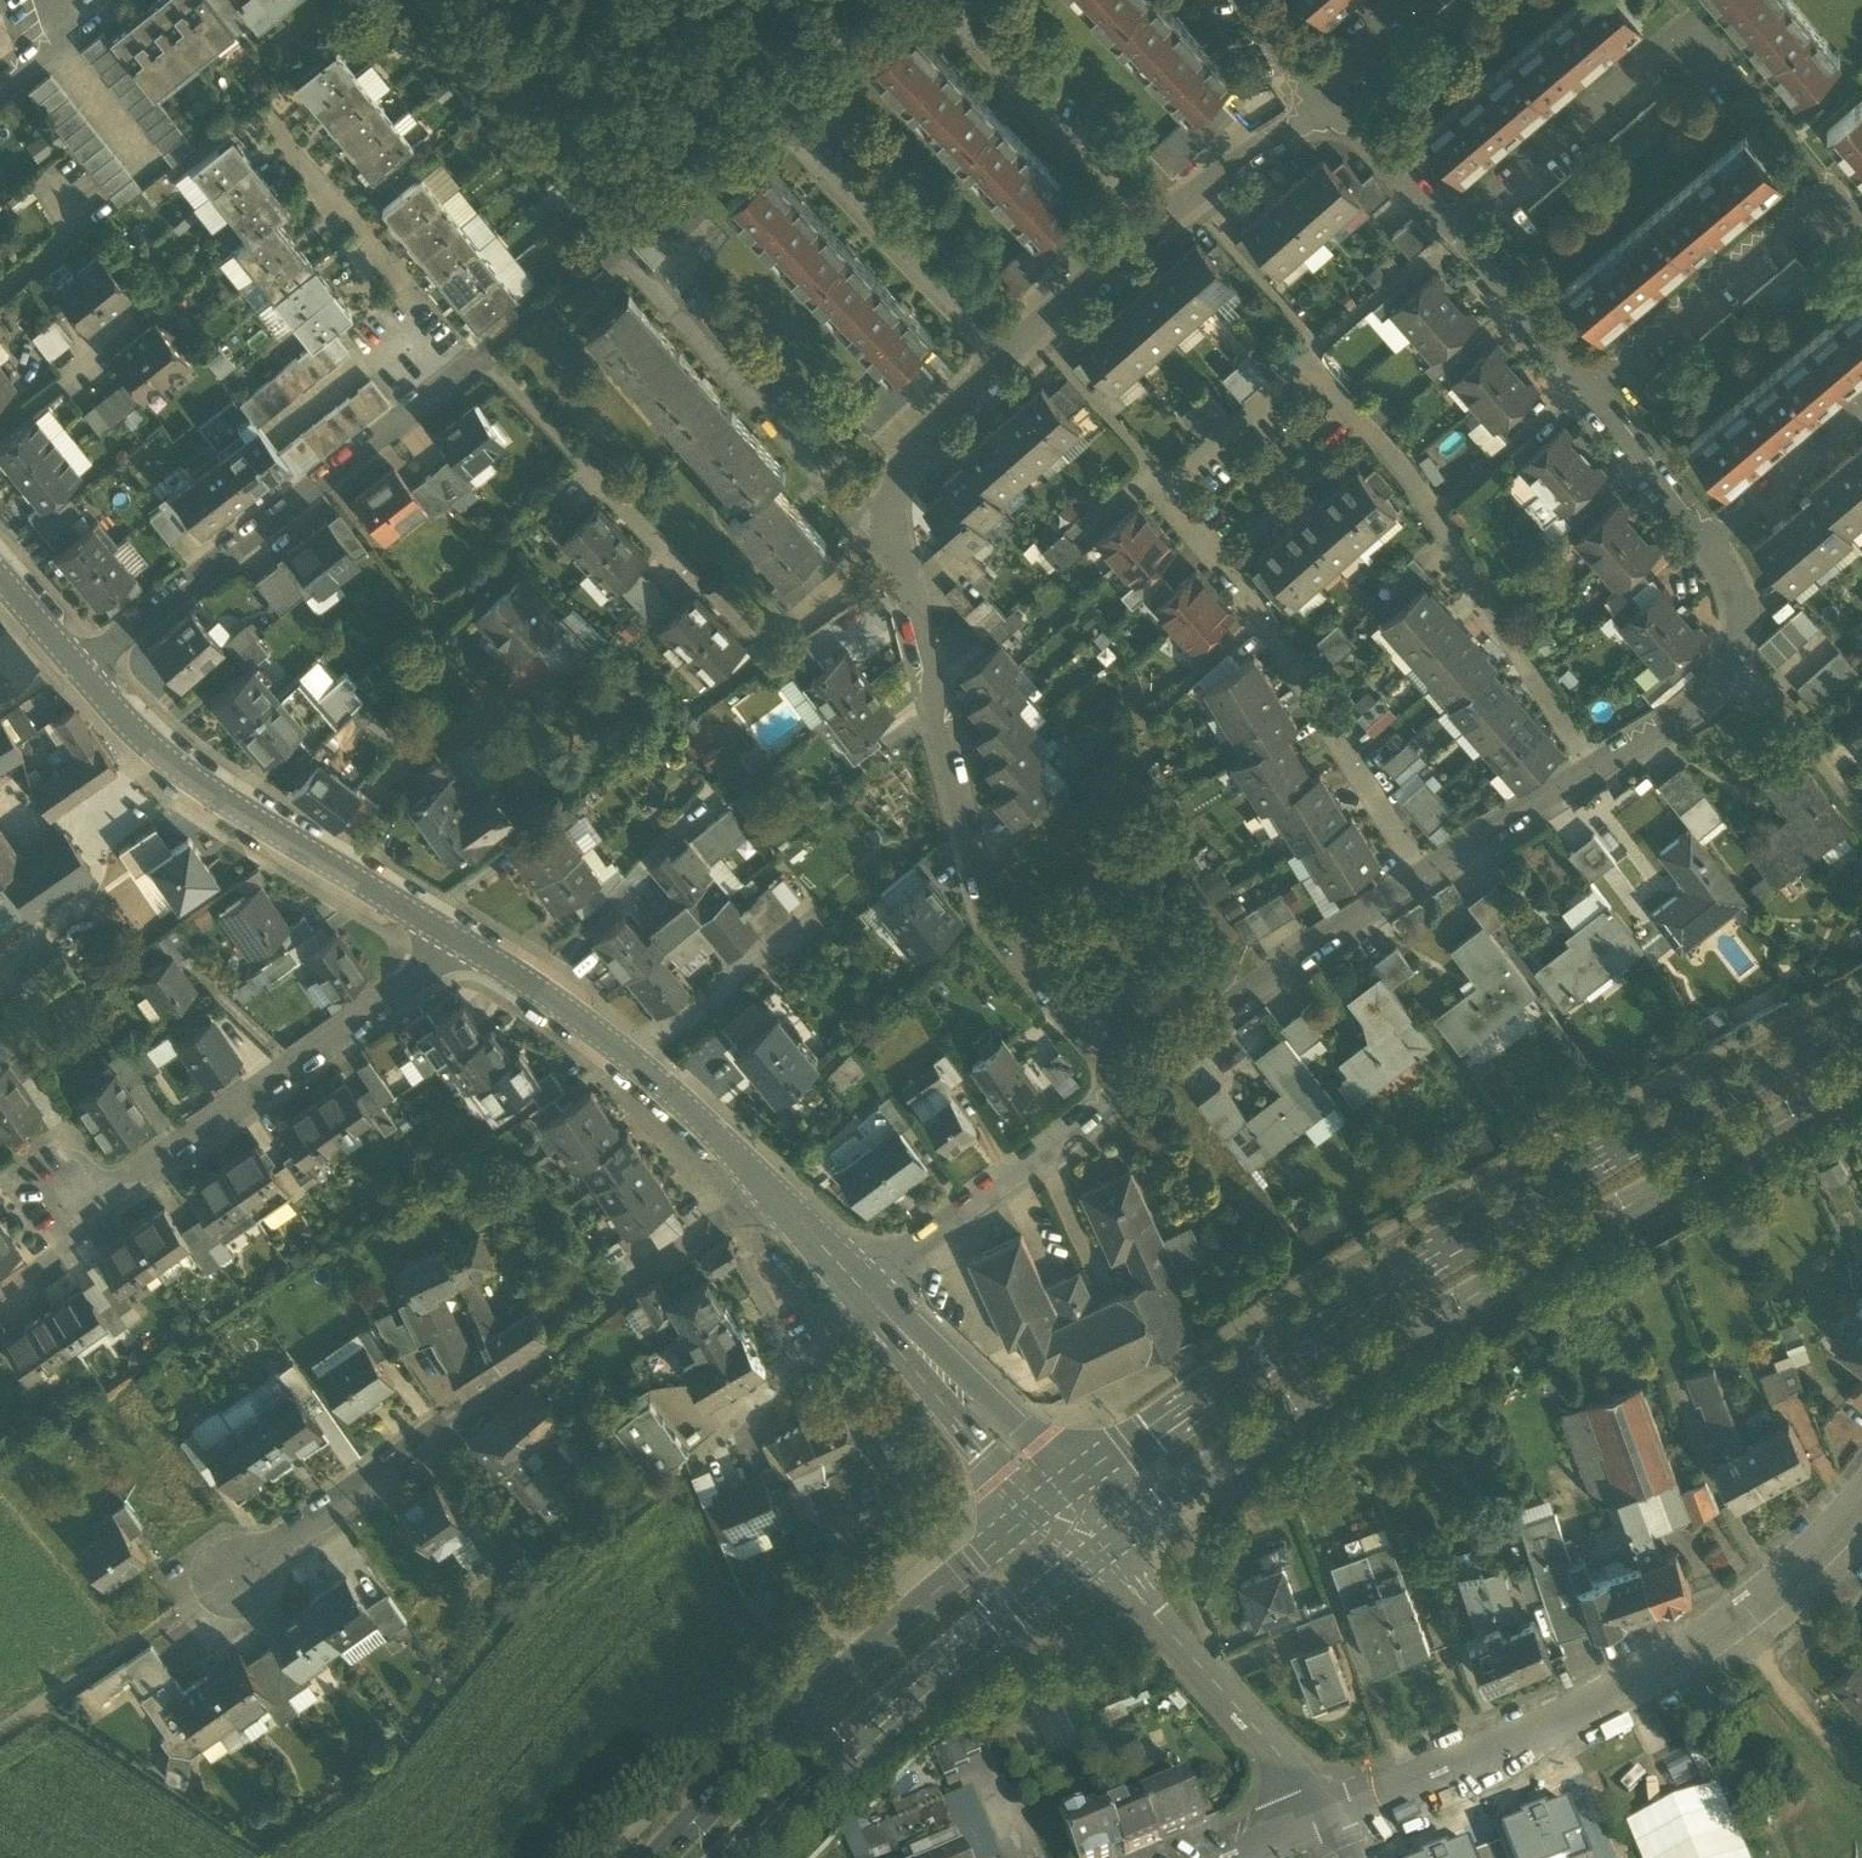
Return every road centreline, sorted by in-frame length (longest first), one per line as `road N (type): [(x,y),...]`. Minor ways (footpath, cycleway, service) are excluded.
road 1 (residential): [(1594,772),(1700,710),(1730,672),(1739,611),(1732,579),(1460,233),(1375,143),(1321,115),(1244,160),(1151,229),(1010,354),(896,482),(885,540),(986,908),(1131,1079)]
road 2 (residential): [(1424,873),(1265,624),(1164,487),(1317,361),(1429,501),(1594,772)]
road 3 (primary): [(1861,1022),(1501,1215),(1219,1388),(1070,1491)]
road 4 (primary): [(1102,1551),(1284,1417),(1510,1275),(1861,1079)]
road 5 (residential): [(766,1192),(619,1293),(450,1434),(224,1585)]
road 6 (residential): [(1861,1503),(1735,1634),(1608,1701),(1334,1815)]
road 7 (track): [(413,0),(572,168),(690,167),(862,0)]
road 8 (primary): [(1030,1518),(871,1649),(660,1857)]
road 9 (residential): [(78,672),(431,399),(424,357)]
road 10 (primary): [(738,1857),(944,1670),(1102,1551)]
road 11 (tertiary): [(78,672),(128,731),(186,780),(461,945)]
road 12 (residential): [(461,945),(129,1183),(70,1190)]
road 13 (tertiary): [(461,945),(625,1052),(766,1192)]
road 14 (residential): [(1131,1079),(1424,873)]
road 15 (residential): [(1334,1815),(1102,1551)]
road 16 (residential): [(870,1286),(1131,1079)]
road 17 (tertiary): [(1070,1491),(1019,1426),(870,1286)]
road 18 (tertiary): [(870,1286),(919,1368),(1030,1518)]
road 19 (track): [(0,1730),(224,1585)]
road 20 (residential): [(1424,873),(1594,772)]
road 21 (tertiary): [(766,1192),(870,1286)]

